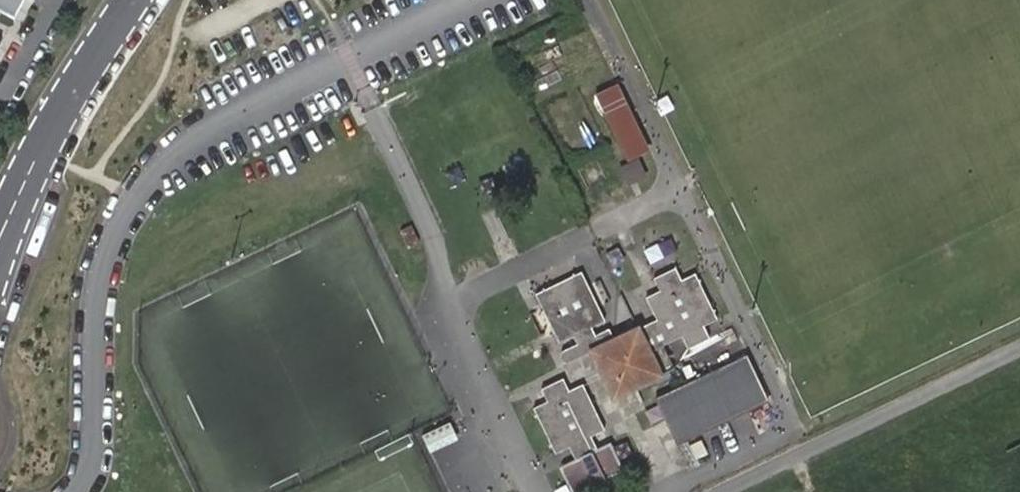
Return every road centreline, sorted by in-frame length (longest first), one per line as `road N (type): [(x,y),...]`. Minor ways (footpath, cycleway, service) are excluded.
road 1 (tertiary): [(8,218),(132,0)]

